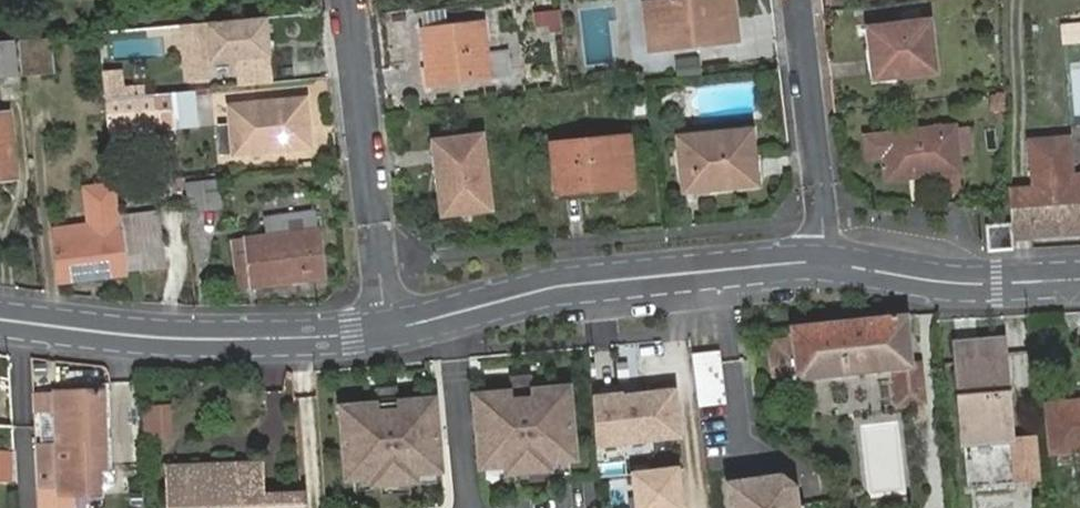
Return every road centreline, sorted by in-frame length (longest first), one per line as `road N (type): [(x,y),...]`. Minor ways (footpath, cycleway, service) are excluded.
road 1 (residential): [(387,332),(560,286),(825,261)]
road 2 (residential): [(0,323),(242,343),(387,332)]
road 3 (residential): [(348,0),(387,332)]
road 4 (residential): [(798,0),(825,261)]
road 5 (residential): [(825,261),(964,284),(1079,280)]

